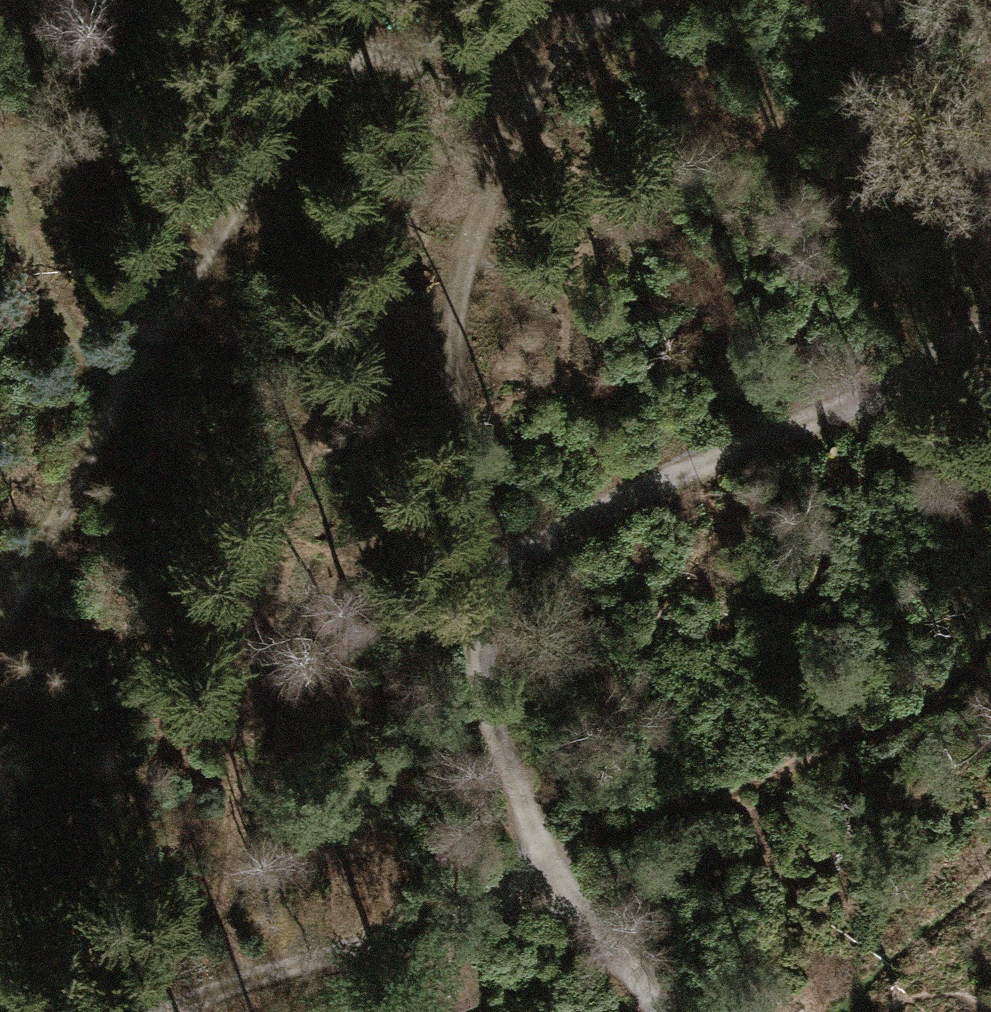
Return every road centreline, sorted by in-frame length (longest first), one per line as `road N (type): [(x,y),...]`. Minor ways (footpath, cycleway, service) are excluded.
road 1 (track): [(518,111),(334,39),(123,383),(0,624)]
road 2 (track): [(476,587),(460,257),(518,111),(630,0)]
road 3 (track): [(990,336),(936,368),(696,465),(476,587)]
road 4 (track): [(664,1011),(650,976),(541,878),(484,710),(476,587)]
road 5 (track): [(181,1011),(541,878)]
road 6 (track): [(123,383),(63,324),(0,181)]

